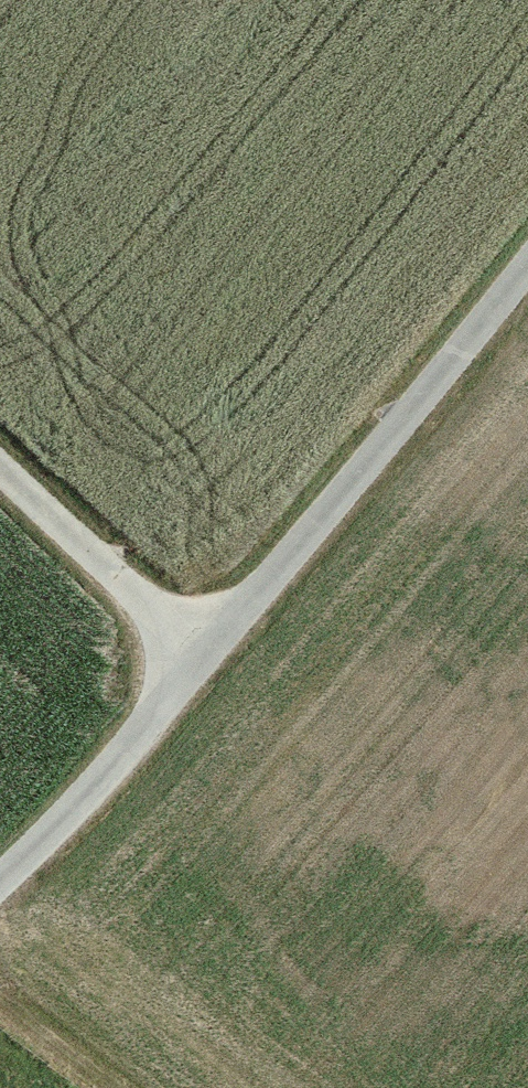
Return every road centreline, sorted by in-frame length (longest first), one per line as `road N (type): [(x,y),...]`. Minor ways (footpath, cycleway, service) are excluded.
road 1 (track): [(0,885),(138,743),(527,267)]
road 2 (track): [(205,662),(0,471)]

